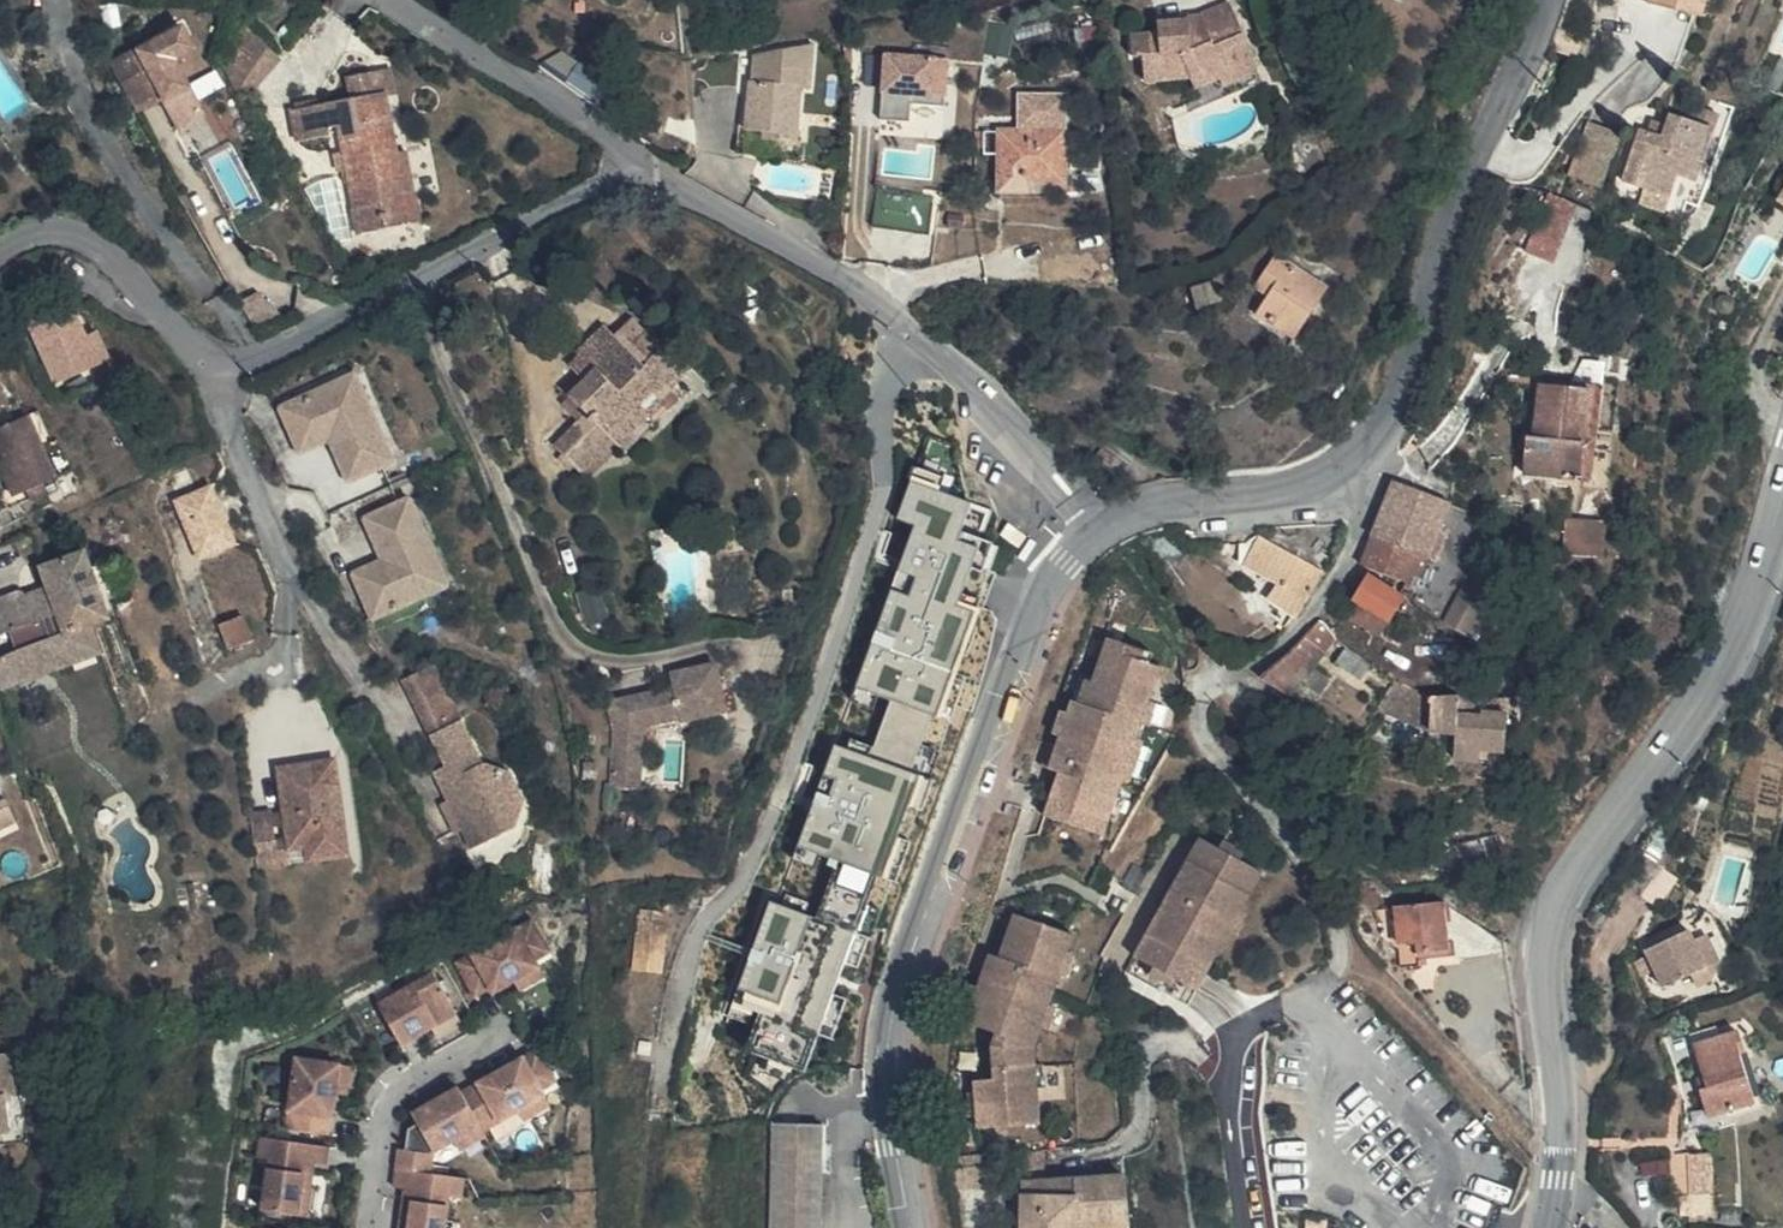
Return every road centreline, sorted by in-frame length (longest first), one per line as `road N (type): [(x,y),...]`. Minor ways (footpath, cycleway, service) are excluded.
road 1 (secondary): [(1782,490),(1727,664),(1568,885),(1552,968),(1564,1141),(1549,1227)]
road 2 (tertiary): [(1545,0),(1521,68),(1462,174),(1395,391),(1374,438),(1339,466),(1278,491),(1147,508),(1103,529)]
road 3 (tertiary): [(1103,529),(1043,596),(1022,641),(896,1015),(892,1096),(913,1227)]
road 4 (residential): [(637,160),(610,184),(258,357),(223,361),(199,349),(104,245),(75,233),(29,235),(0,251)]
road 5 (residential): [(1103,529),(967,380),(867,293),(637,160)]
road 6 (residential): [(637,160),(593,124),(392,0)]
road 7 (residential): [(1239,1042),(1256,1227)]

